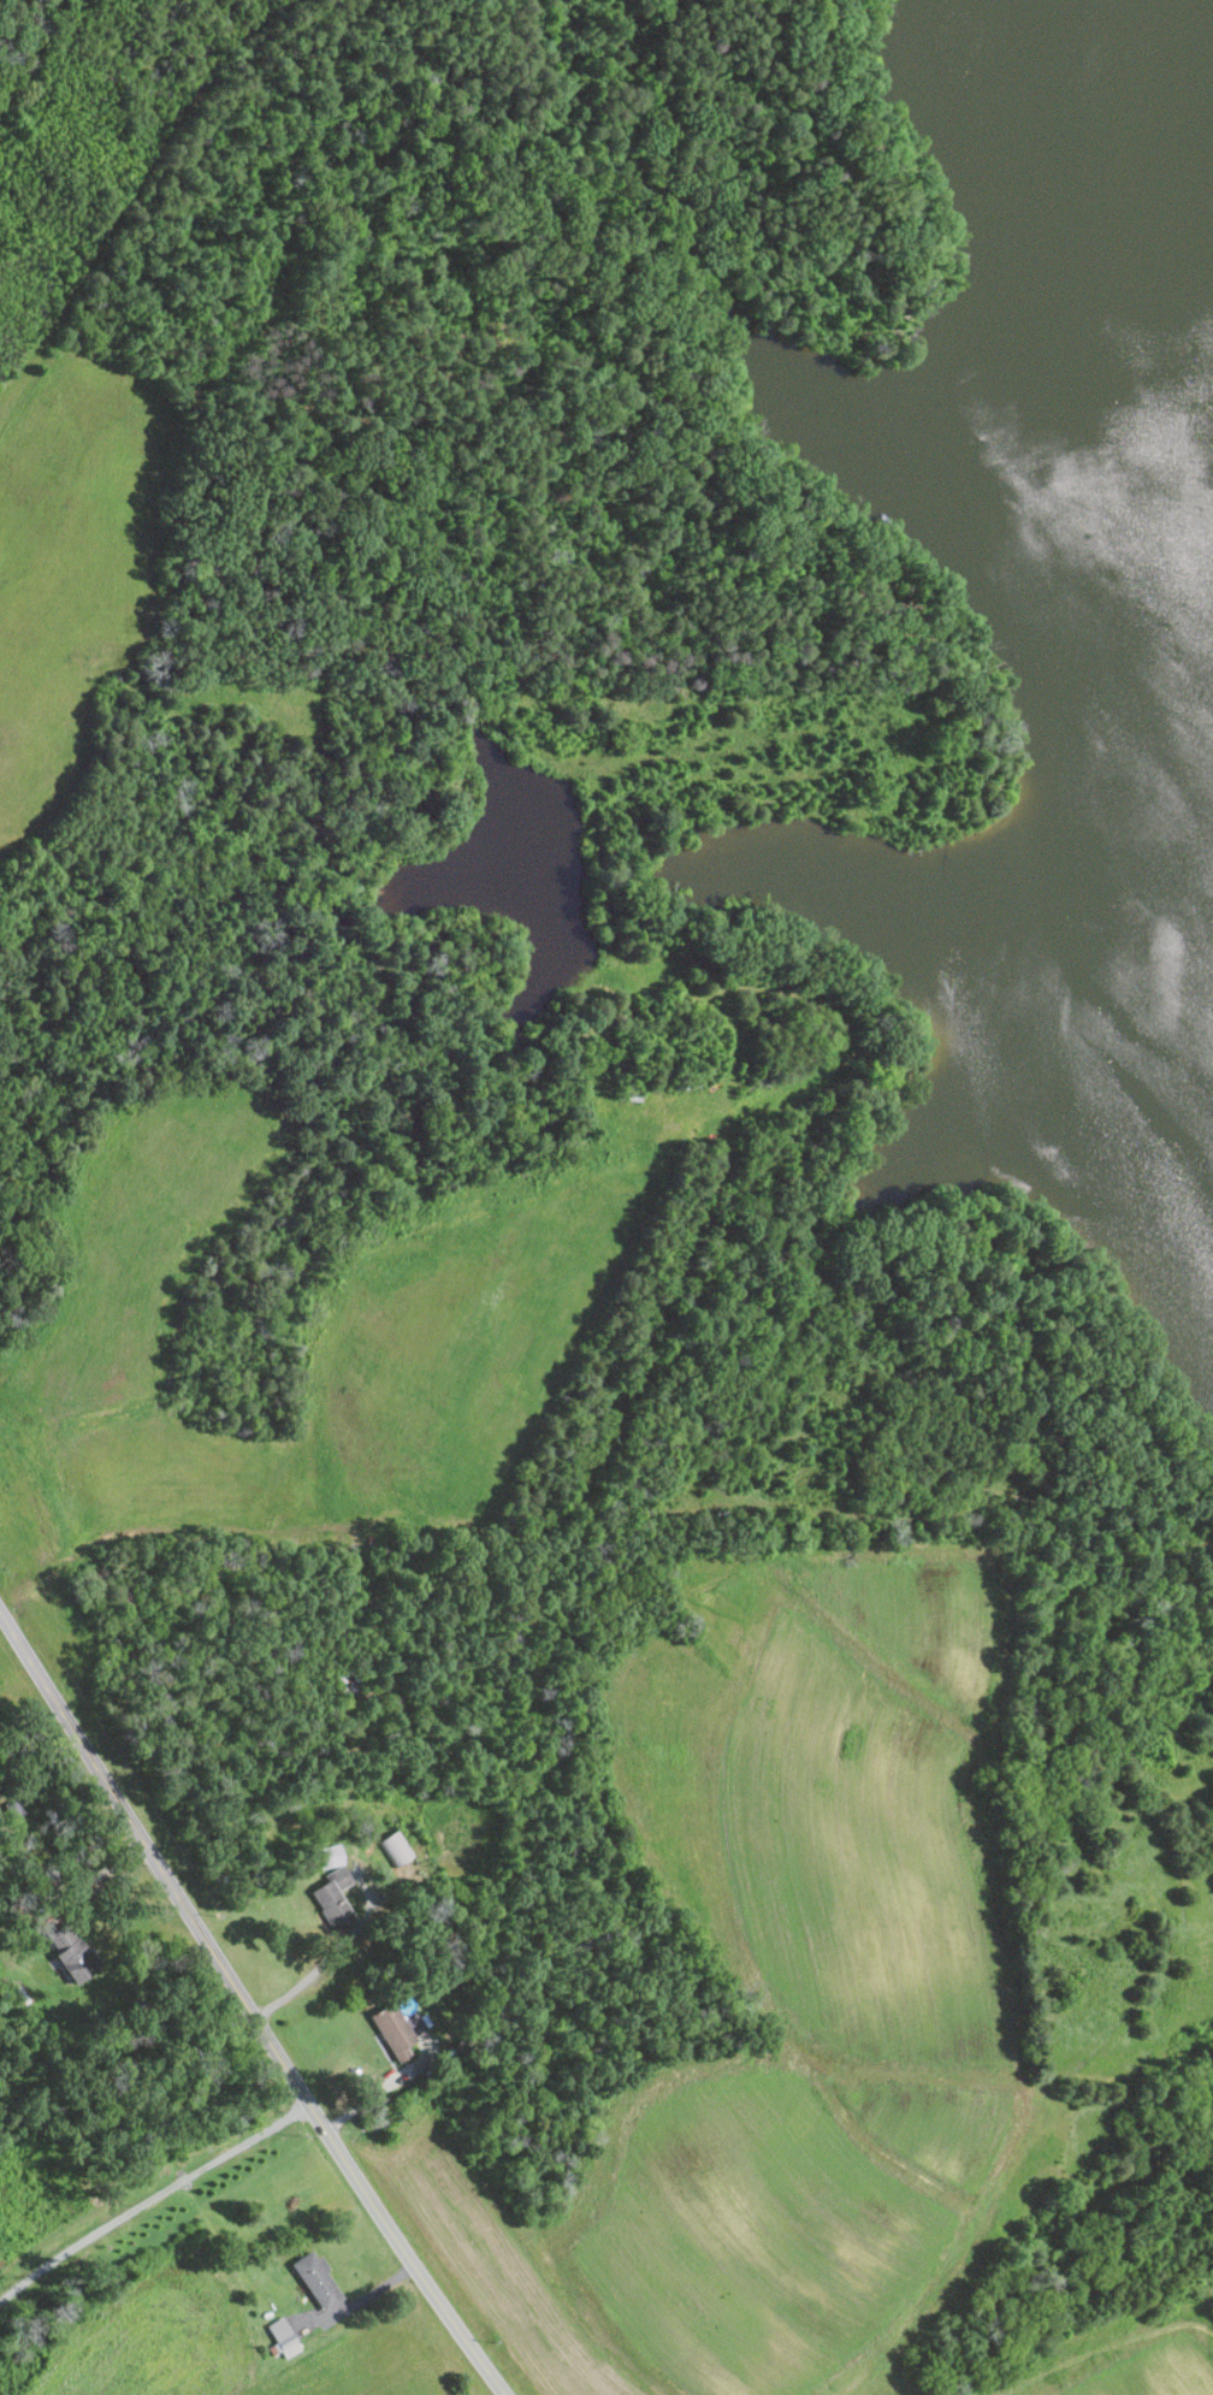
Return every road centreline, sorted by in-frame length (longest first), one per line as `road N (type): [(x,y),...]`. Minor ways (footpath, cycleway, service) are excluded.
road 1 (residential): [(0,1613),(323,2128),(505,2394)]

